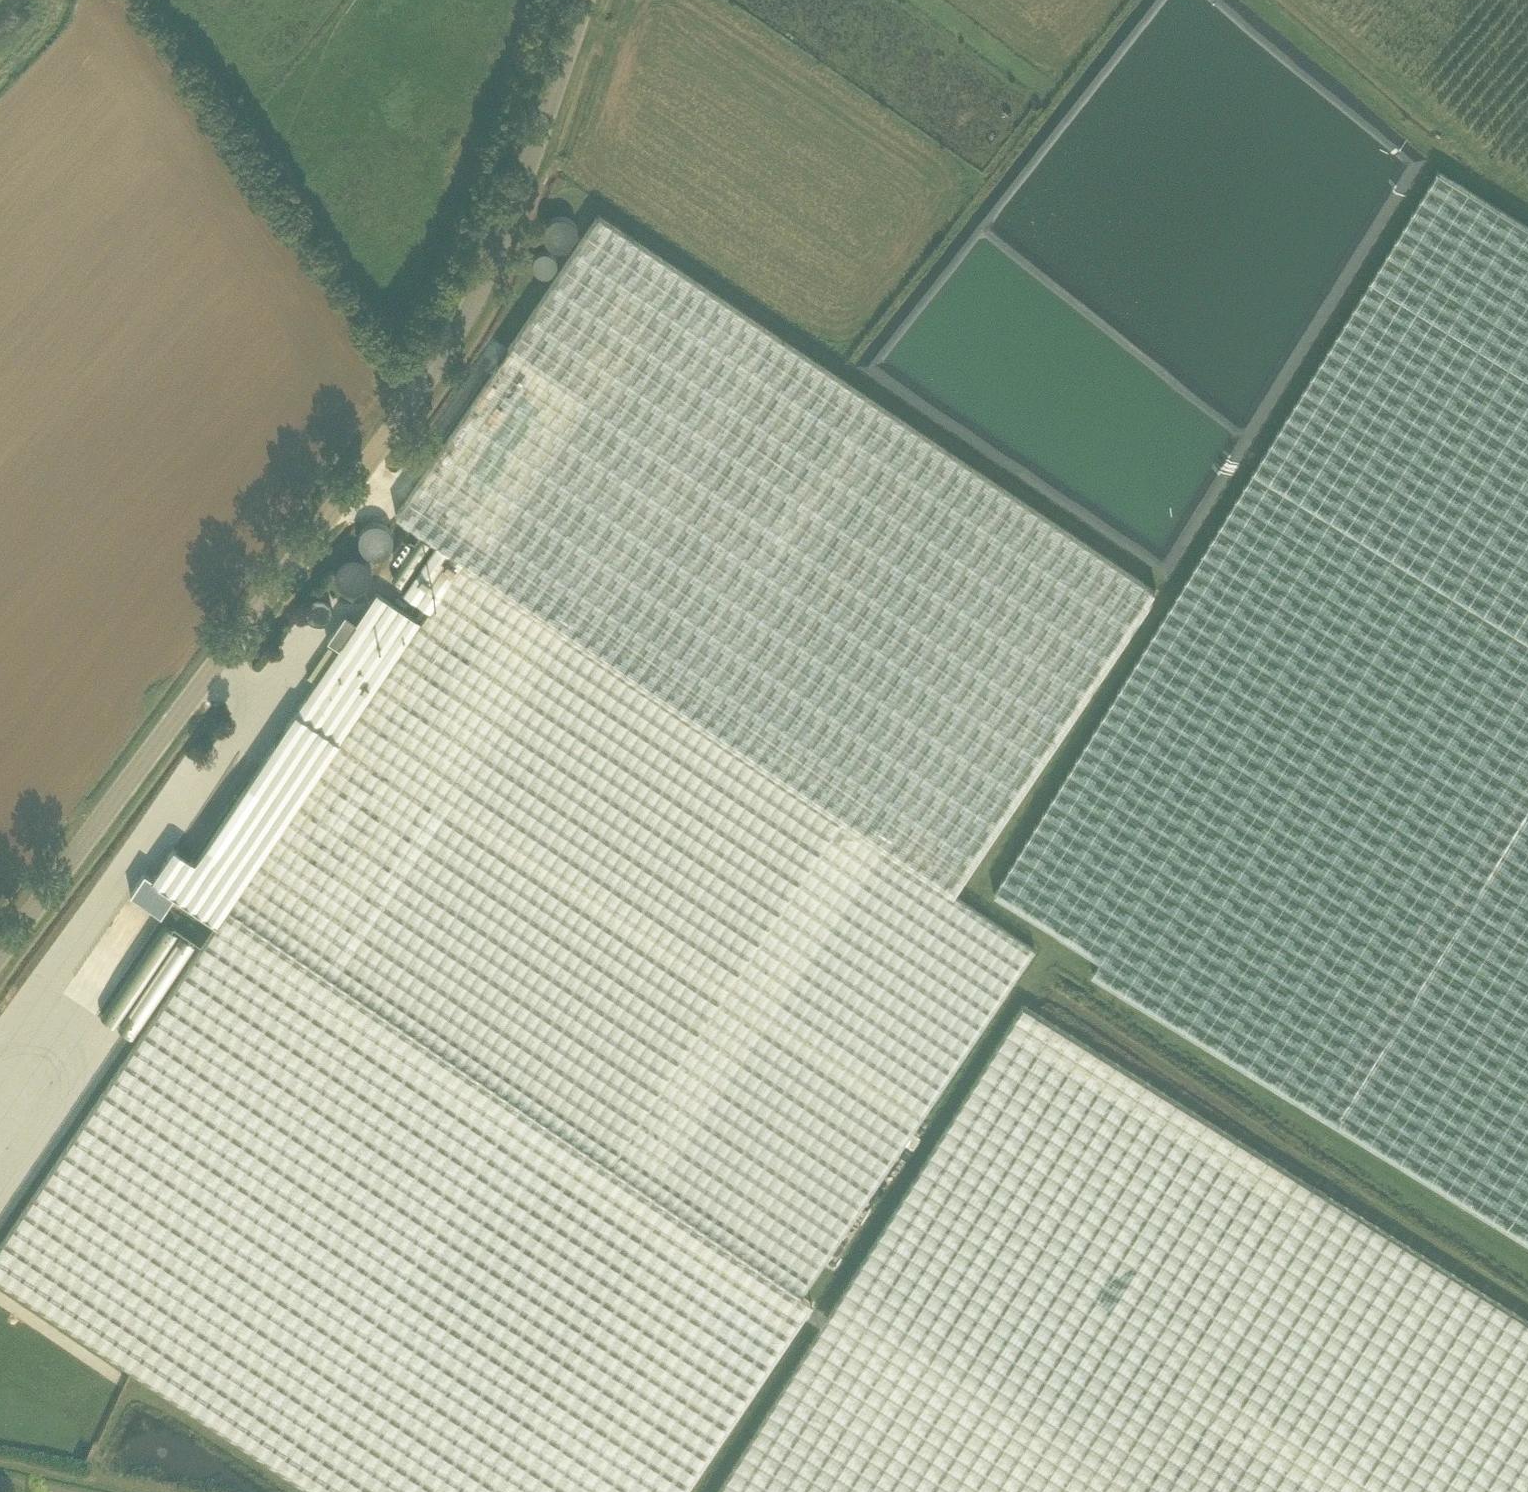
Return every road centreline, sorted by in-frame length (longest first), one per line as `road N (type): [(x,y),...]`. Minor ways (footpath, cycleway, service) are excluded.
road 1 (unclassified): [(0,950),(272,589),(464,307),(590,0)]

